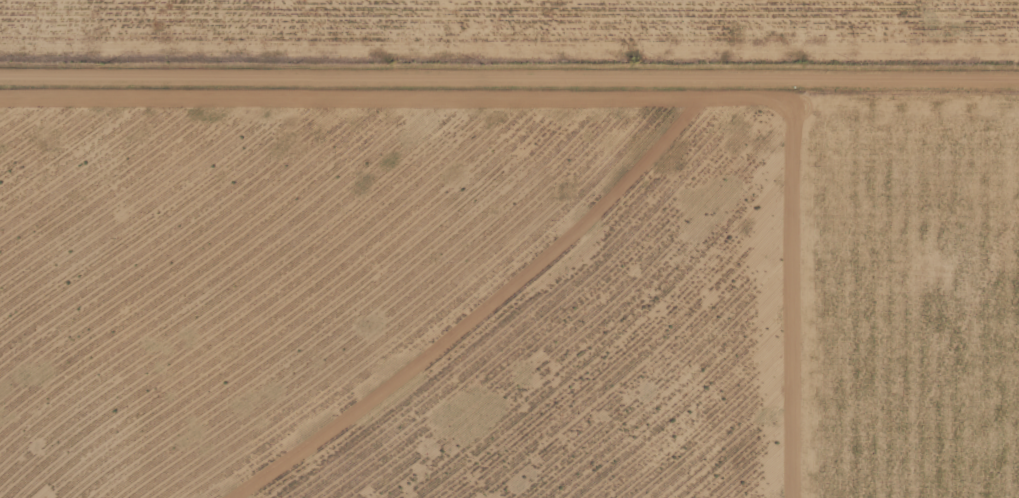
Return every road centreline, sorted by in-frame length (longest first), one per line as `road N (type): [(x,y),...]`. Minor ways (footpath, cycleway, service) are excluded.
road 1 (residential): [(0,73),(1018,76)]

